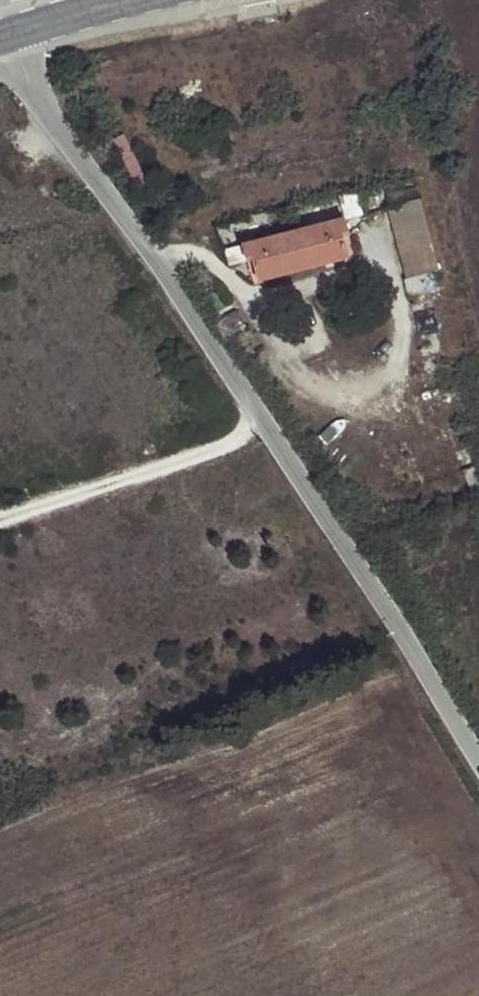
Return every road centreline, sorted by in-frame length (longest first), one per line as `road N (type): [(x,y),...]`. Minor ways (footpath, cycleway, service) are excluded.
road 1 (residential): [(1,39),(263,420)]
road 2 (residential): [(263,420),(478,755)]
road 3 (residential): [(263,420),(0,518)]
road 4 (secondary): [(1,39),(135,0)]

